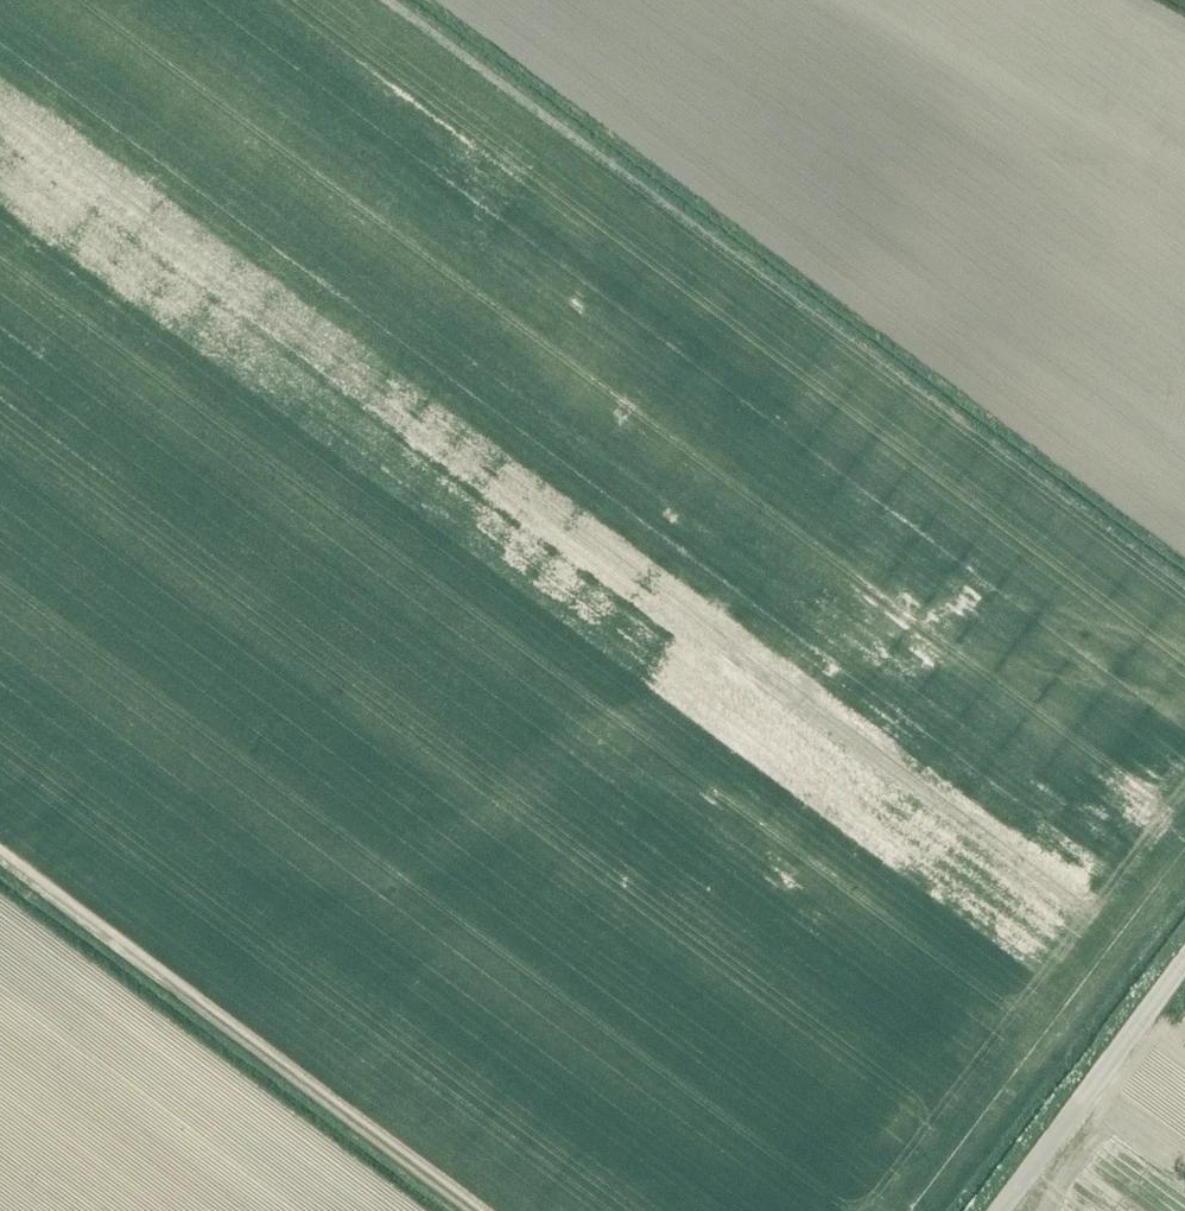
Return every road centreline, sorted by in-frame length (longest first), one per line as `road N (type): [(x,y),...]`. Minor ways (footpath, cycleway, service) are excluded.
road 1 (unclassified): [(1001,1210),(1184,964)]

